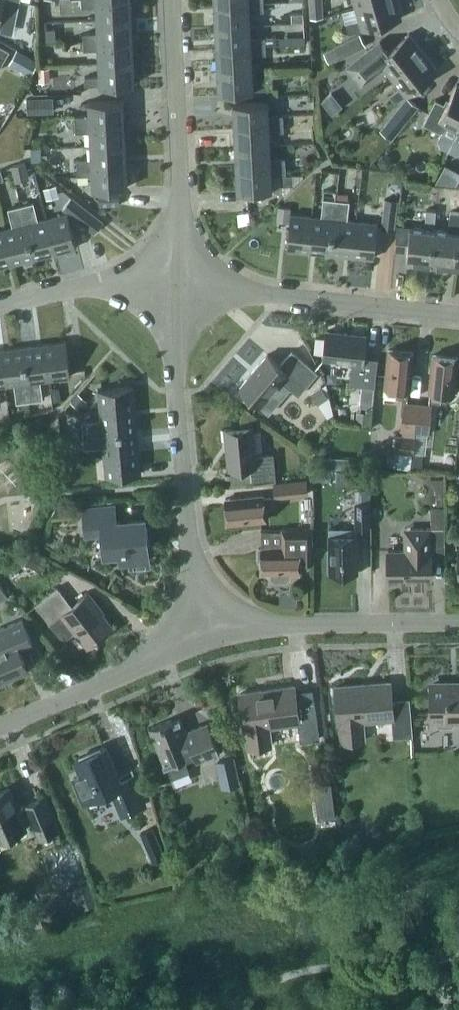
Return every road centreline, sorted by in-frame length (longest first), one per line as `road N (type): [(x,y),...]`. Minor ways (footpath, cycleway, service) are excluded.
road 1 (residential): [(205,627),(173,280)]
road 2 (residential): [(173,280),(246,295),(458,315)]
road 3 (residential): [(173,280),(171,0)]
road 4 (unclassified): [(205,627),(458,626)]
road 5 (unclassified): [(0,727),(205,627)]
road 6 (residential): [(0,307),(91,283),(173,280)]

